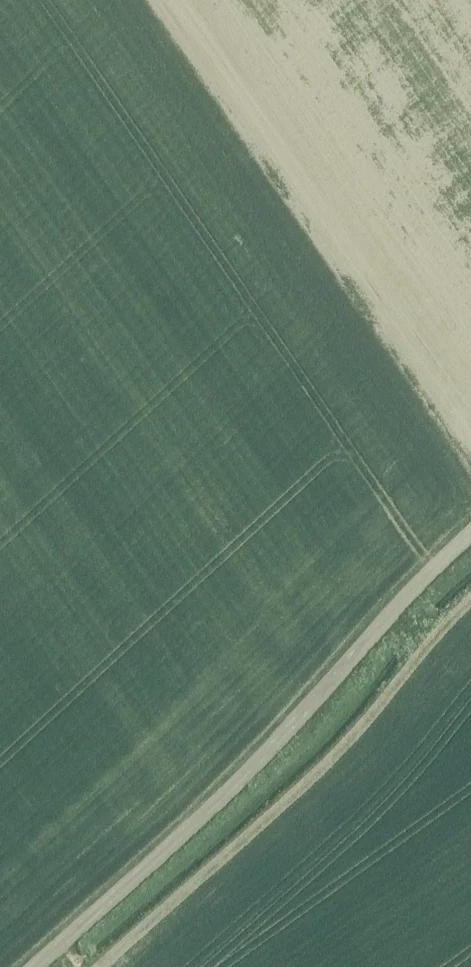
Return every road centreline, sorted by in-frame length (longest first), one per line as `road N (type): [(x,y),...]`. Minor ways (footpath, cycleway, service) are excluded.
road 1 (track): [(36,966),(289,731),(470,533)]

